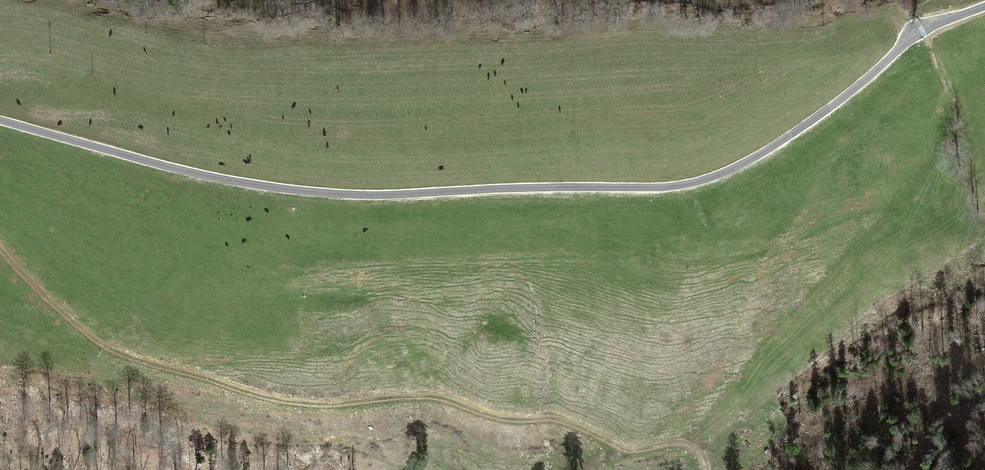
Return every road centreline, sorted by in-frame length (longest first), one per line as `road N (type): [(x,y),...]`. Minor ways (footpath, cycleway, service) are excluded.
road 1 (unclassified): [(0,120),(164,166),(302,192),(681,185),(769,149),(923,32),(984,6)]
road 2 (track): [(0,248),(81,329),(132,358),(292,406),(435,399),(505,419),(552,419),(624,452),(684,444),(698,451),(706,469)]

